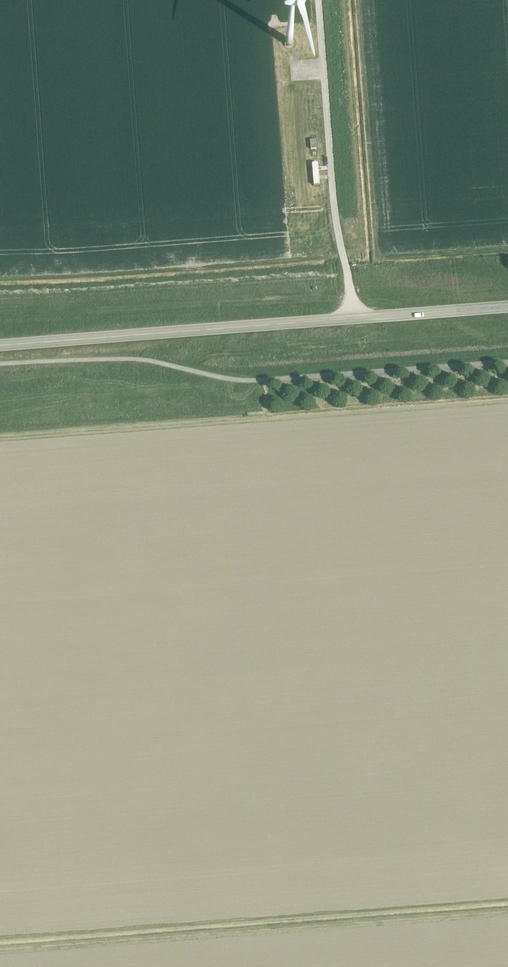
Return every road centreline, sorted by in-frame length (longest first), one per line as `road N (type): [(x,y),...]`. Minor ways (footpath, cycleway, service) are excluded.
road 1 (tertiary): [(507,305),(0,343)]

